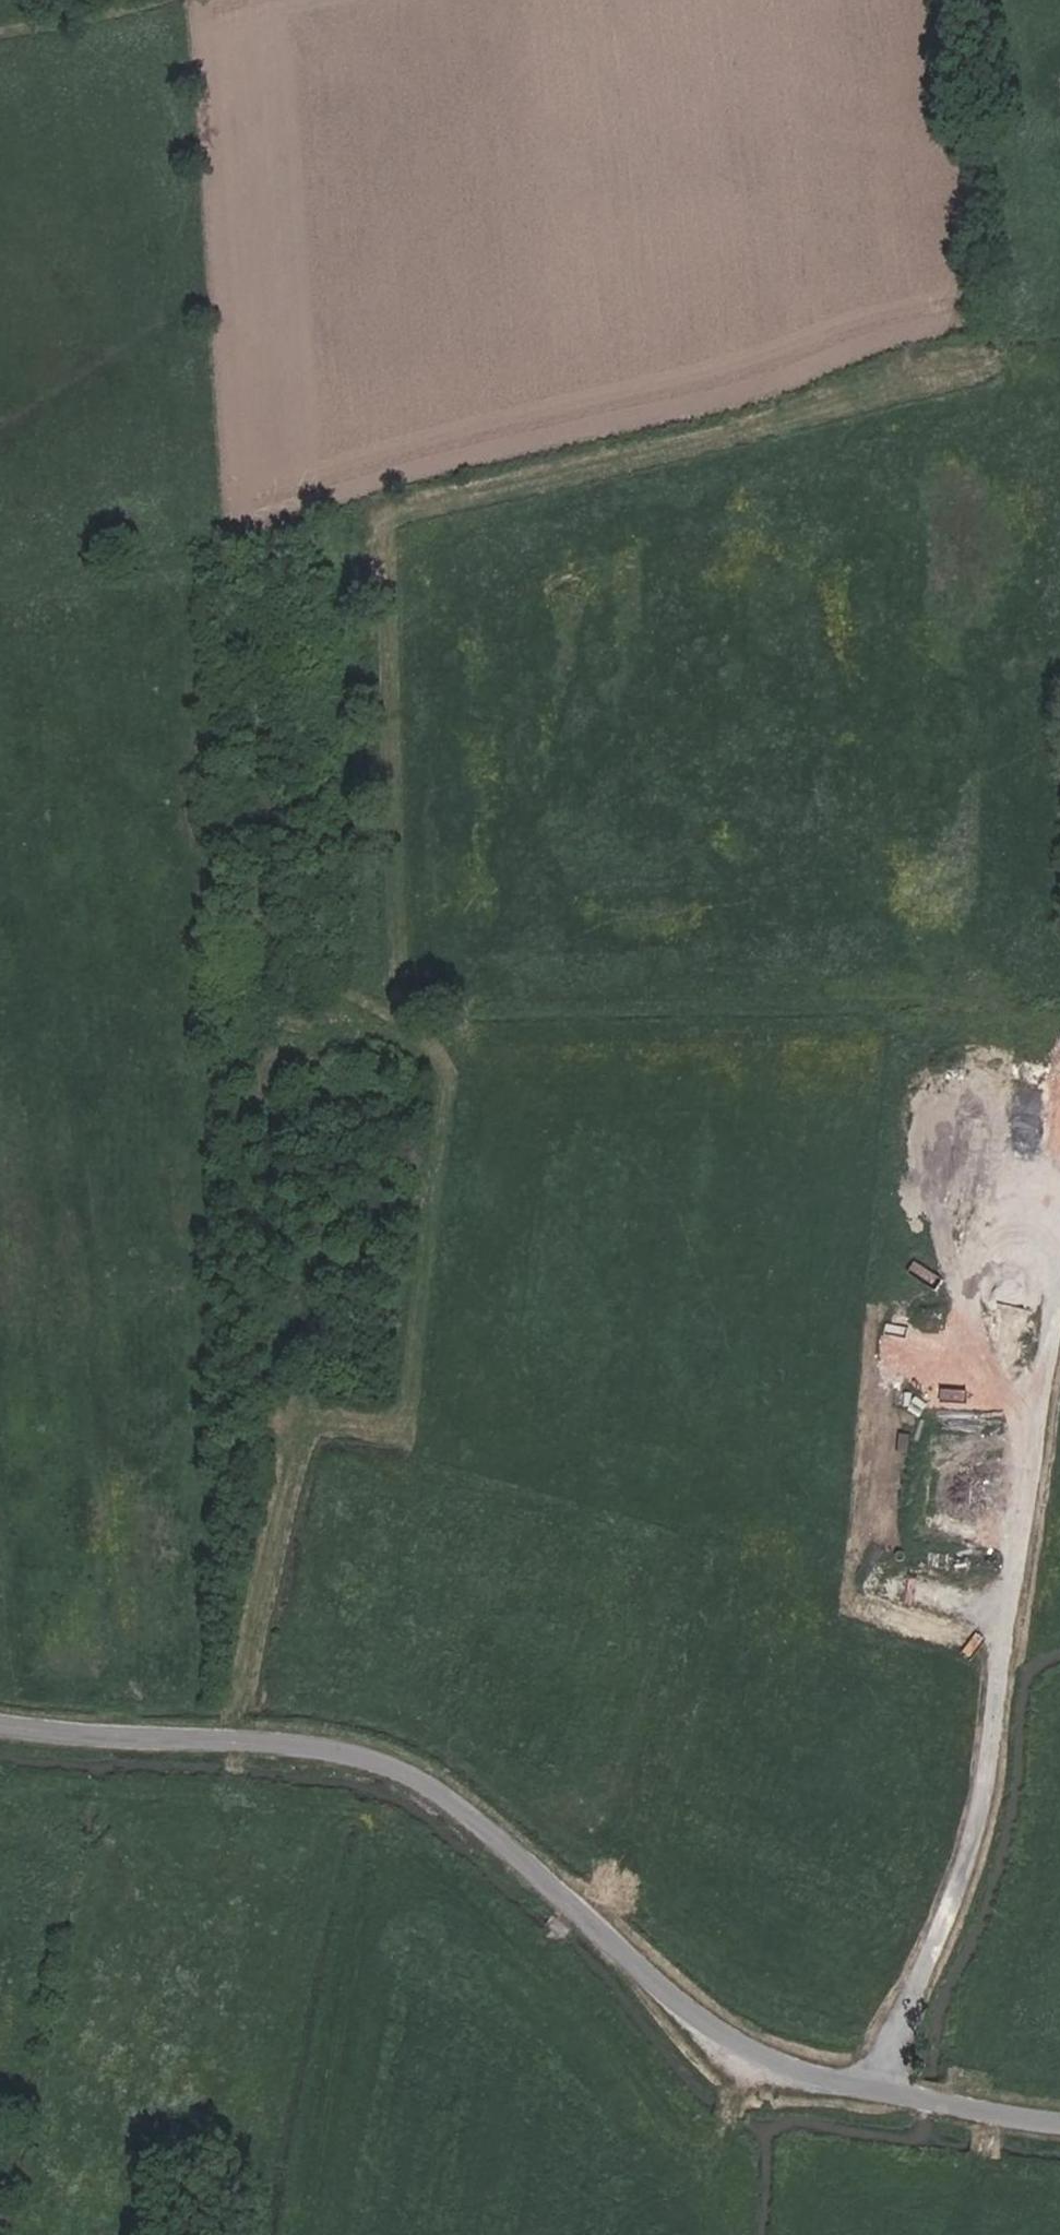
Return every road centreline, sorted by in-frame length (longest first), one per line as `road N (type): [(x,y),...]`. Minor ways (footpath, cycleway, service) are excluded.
road 1 (unclassified): [(0,1726),(320,1748),(396,1769),(485,1828),(700,2017),(778,2066),(1059,2124)]
road 2 (track): [(0,33),(154,0)]

